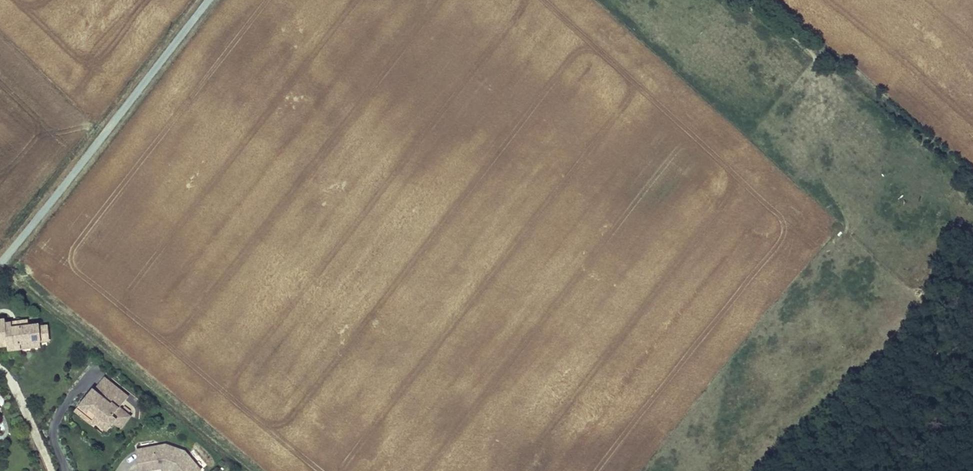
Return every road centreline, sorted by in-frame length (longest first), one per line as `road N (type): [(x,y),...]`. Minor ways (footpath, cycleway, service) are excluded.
road 1 (residential): [(0,261),(205,0)]

